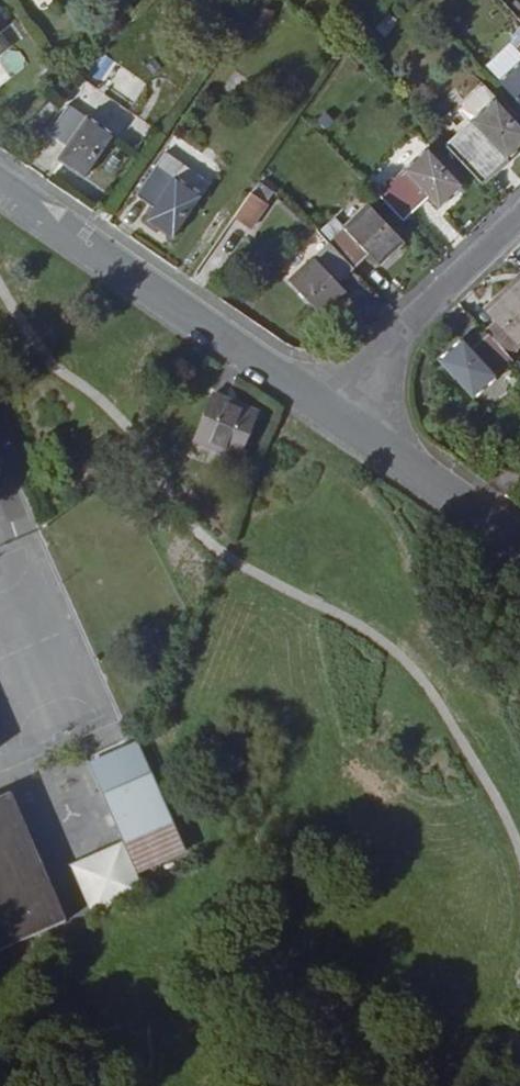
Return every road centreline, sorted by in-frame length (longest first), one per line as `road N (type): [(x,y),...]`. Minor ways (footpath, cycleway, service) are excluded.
road 1 (residential): [(0,181),(338,411)]
road 2 (residential): [(519,222),(408,329),(338,411)]
road 3 (residential): [(338,411),(519,542)]

